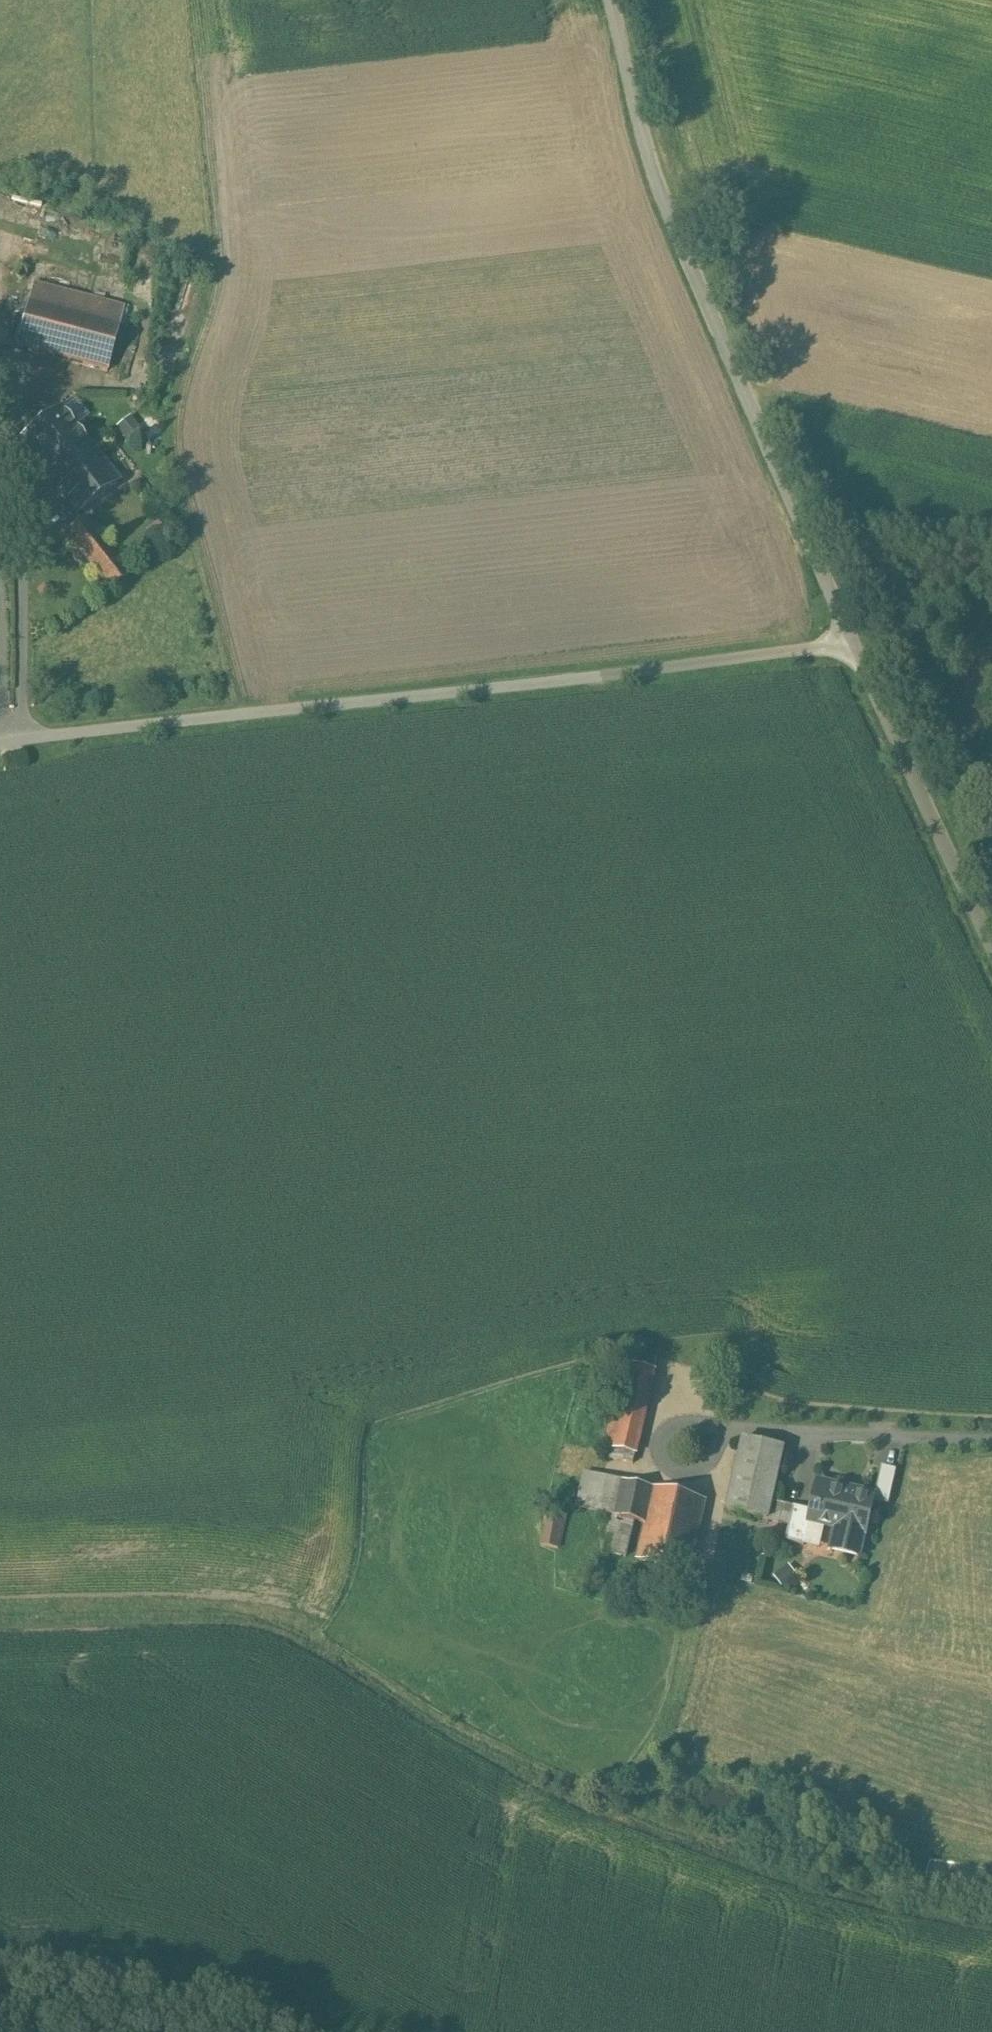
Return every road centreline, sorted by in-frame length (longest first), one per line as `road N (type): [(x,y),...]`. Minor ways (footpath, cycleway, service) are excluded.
road 1 (unclassified): [(848,649),(0,745)]
road 2 (unclassified): [(611,0),(654,178),(848,649)]
road 3 (unclassified): [(848,649),(991,949)]

